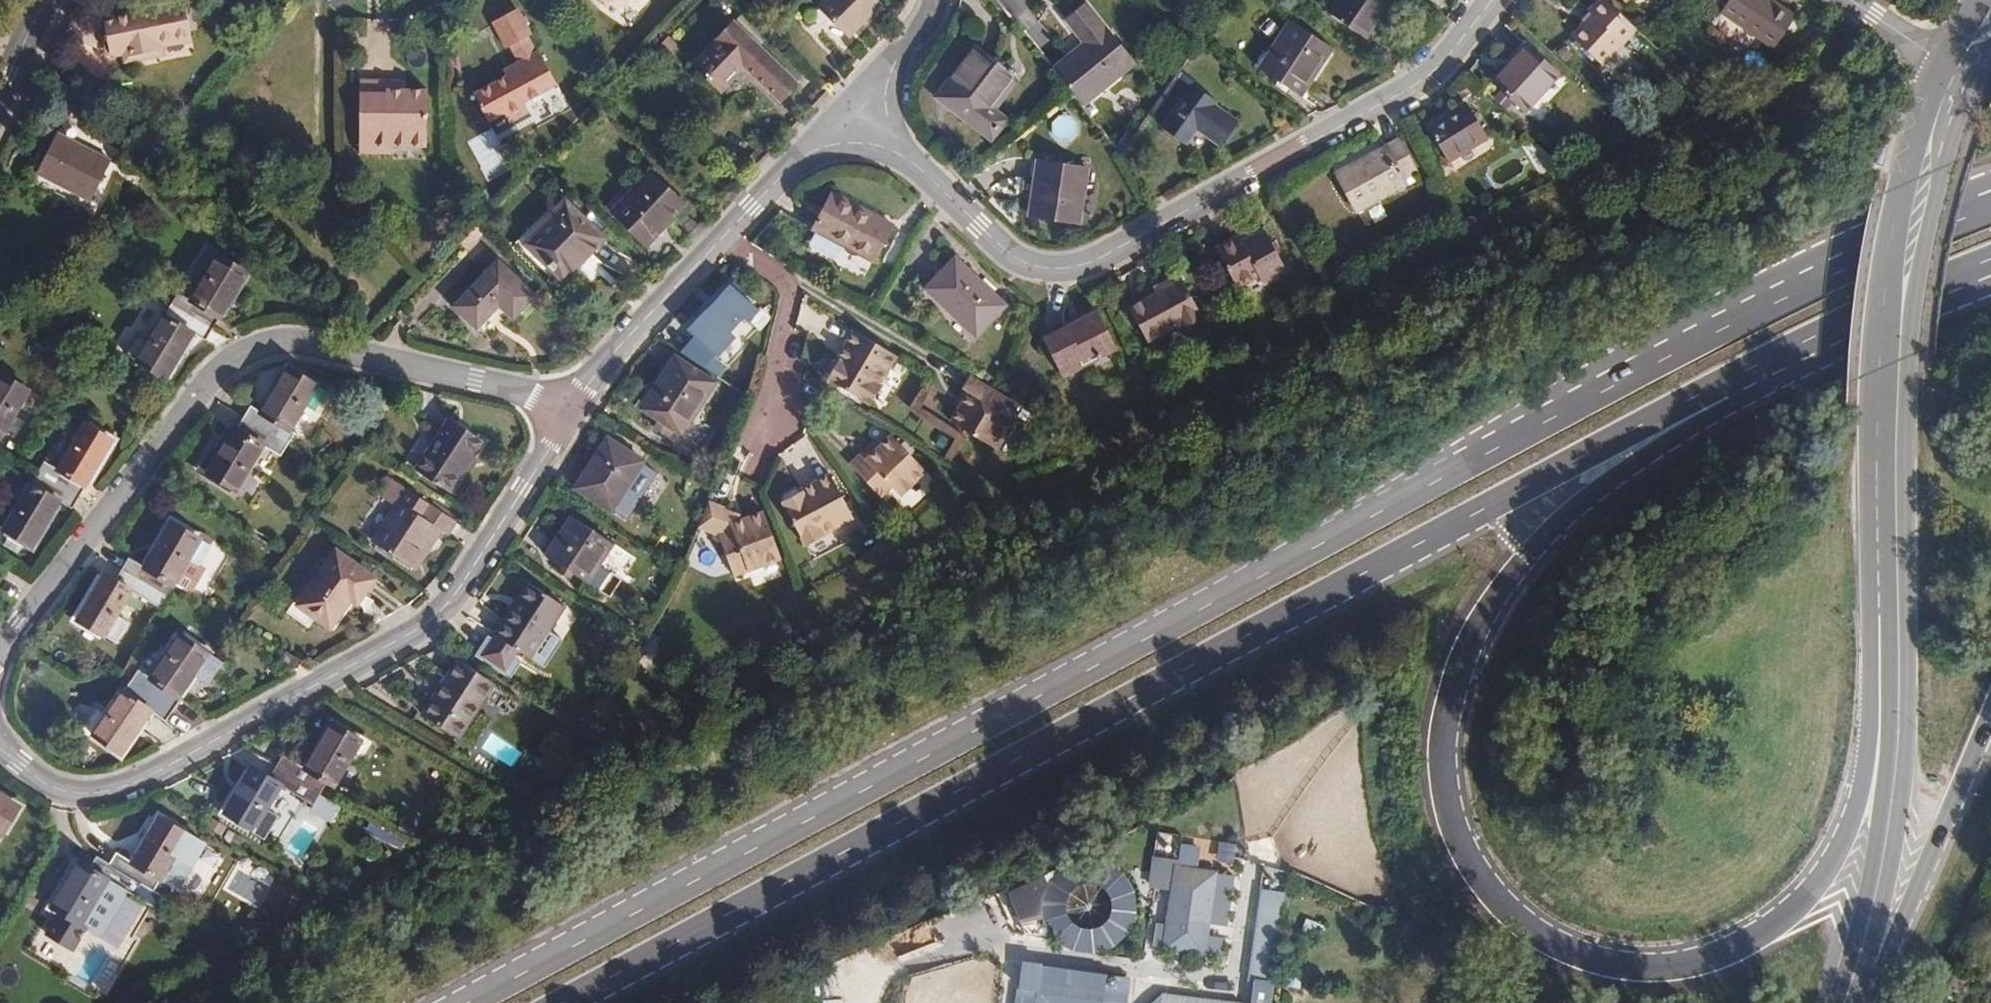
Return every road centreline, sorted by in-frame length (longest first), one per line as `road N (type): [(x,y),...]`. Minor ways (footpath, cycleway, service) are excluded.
road 1 (primary): [(1990,209),(1784,298),(1623,381),(476,1002)]
road 2 (primary): [(1897,580),(1873,660),(1869,762),(1854,814),(1801,904),(1761,936),(1701,962),(1627,967),(1556,940),(1499,899),(1453,824),(1445,766),(1458,691),(1494,613),(1551,532),(1656,453),(1827,360),(1851,320)]
road 3 (primary): [(562,1002),(1851,320)]
road 4 (residential): [(1492,0),(1425,78),(1096,263),(1064,271),(1017,259),(854,111)]
road 5 (residential): [(571,401),(447,608),(119,787),(80,794),(48,784),(0,740)]
road 6 (residential): [(571,401),(282,341),(246,352),(215,369),(0,645)]
road 7 (secondary): [(1850,993),(1889,833),(1897,580)]
road 8 (secondary): [(1947,61),(1906,170),(1893,293),(1899,378)]
road 9 (secondary): [(1899,378),(1978,82)]
road 10 (primary): [(1850,993),(1899,924),(1990,726)]
road 11 (residential): [(721,235),(797,286),(760,447)]
road 12 (residential): [(721,235),(571,401)]
road 13 (secondary): [(1897,580),(1899,378)]
road 14 (residential): [(854,111),(792,160),(721,235)]
road 15 (primary): [(1851,320),(1990,260)]
road 16 (residential): [(935,0),(854,111)]

